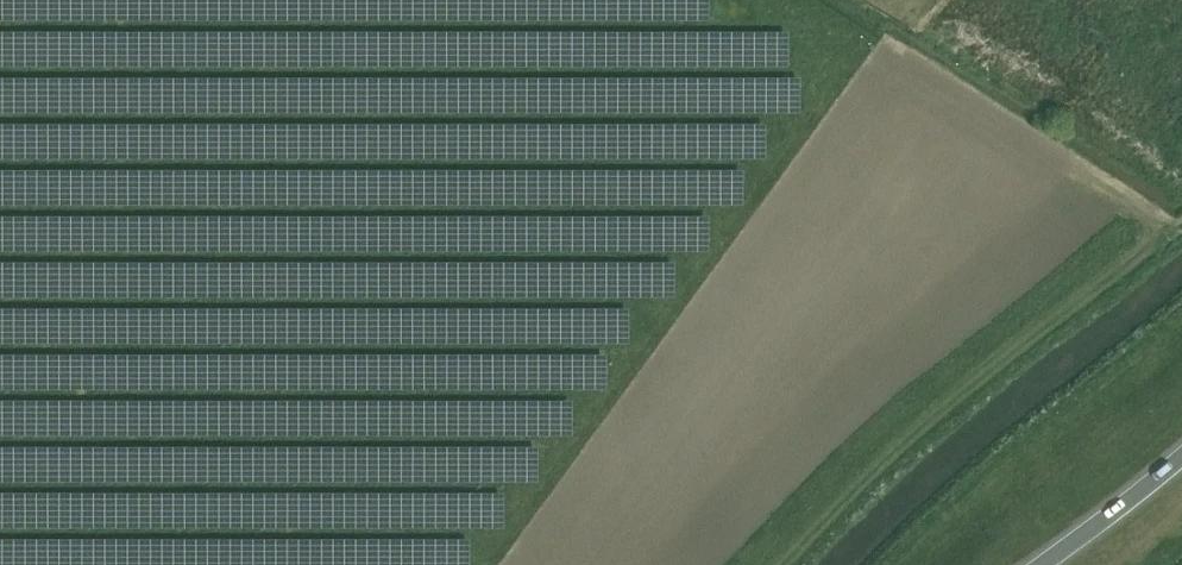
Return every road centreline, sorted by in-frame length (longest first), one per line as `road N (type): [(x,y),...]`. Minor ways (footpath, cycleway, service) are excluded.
road 1 (trunk): [(1181,464),(1044,564)]

